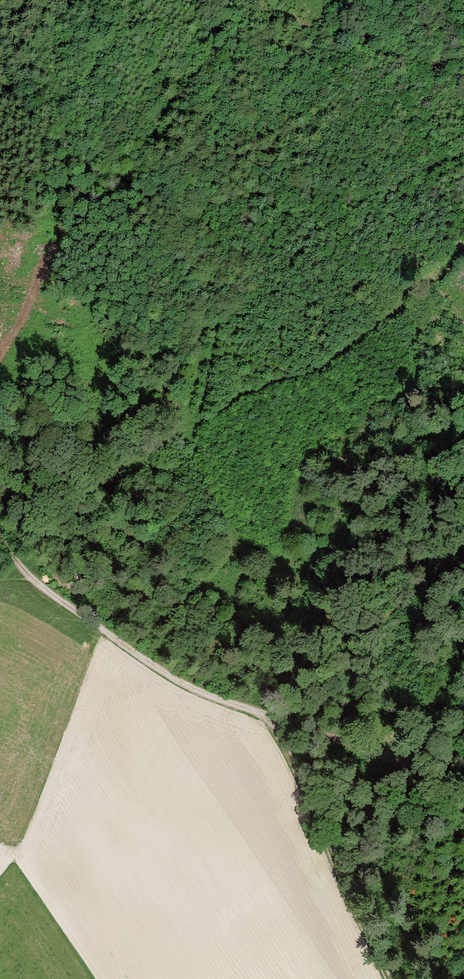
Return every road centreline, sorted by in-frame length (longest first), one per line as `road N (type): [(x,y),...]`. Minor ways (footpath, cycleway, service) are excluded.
road 1 (track): [(0,523),(25,572),(173,679),(463,780)]
road 2 (track): [(390,978),(266,714)]
road 3 (track): [(97,225),(71,211),(31,115),(0,92)]

